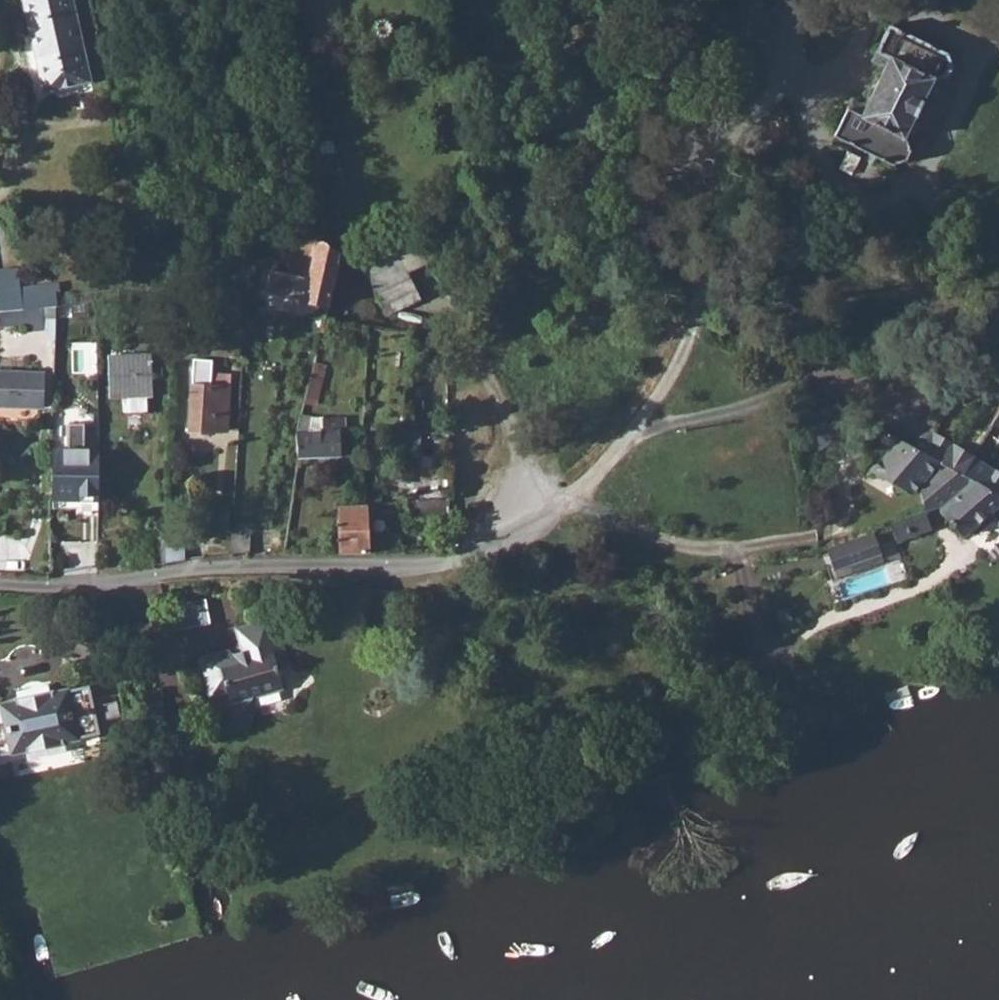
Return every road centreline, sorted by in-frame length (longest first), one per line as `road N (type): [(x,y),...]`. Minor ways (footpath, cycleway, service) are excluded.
road 1 (residential): [(574,498),(477,552),(417,567),(241,566),(87,584),(0,582)]
road 2 (residential): [(574,498),(646,537),(714,552),(808,537)]

